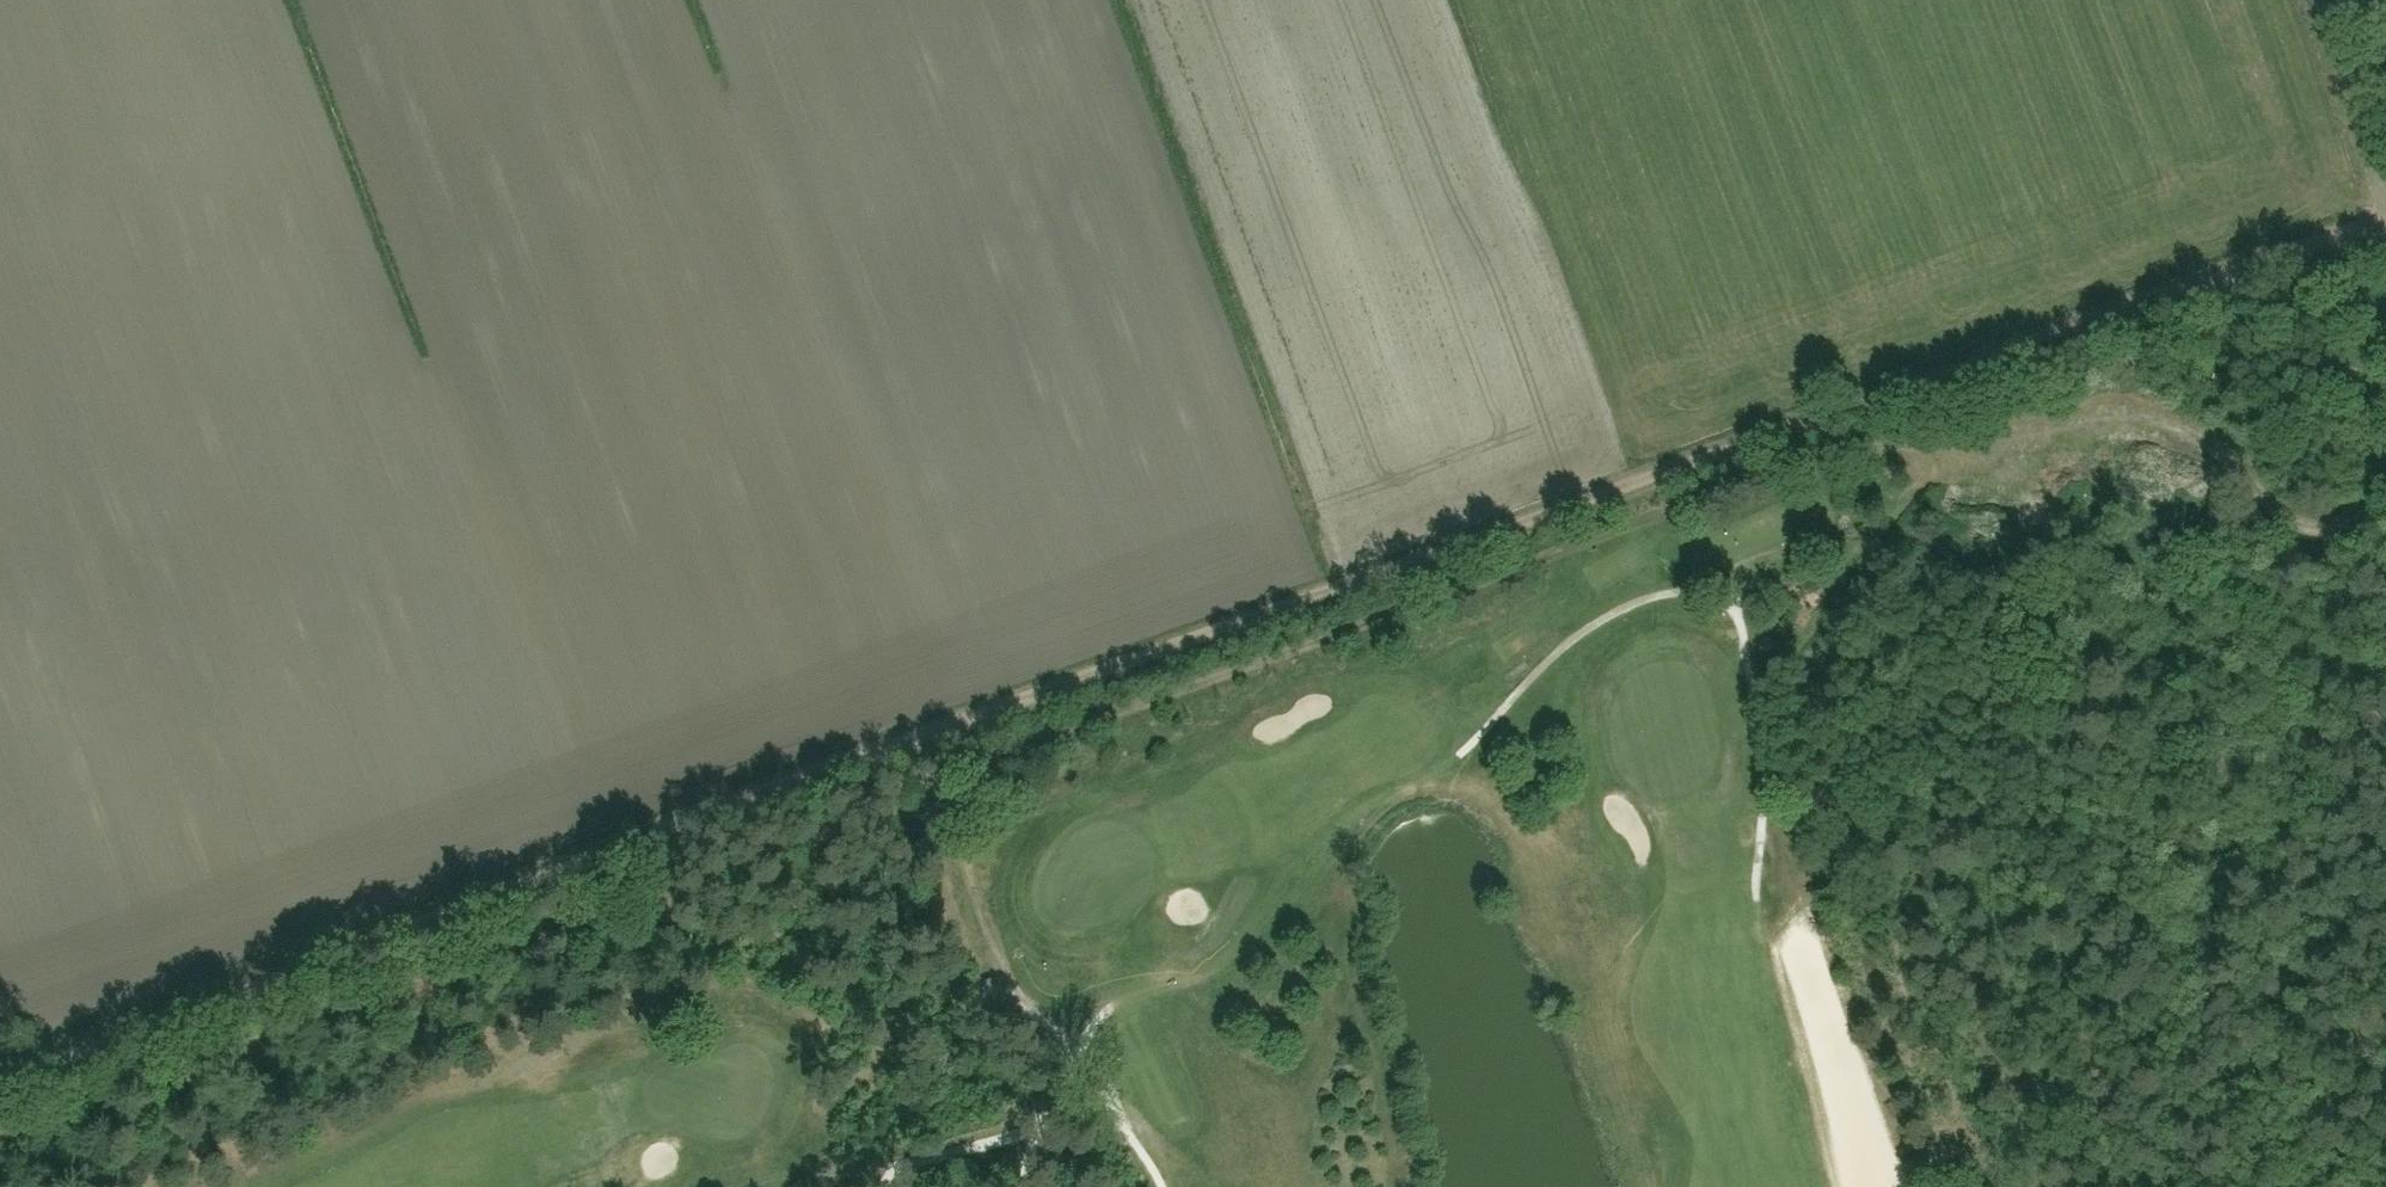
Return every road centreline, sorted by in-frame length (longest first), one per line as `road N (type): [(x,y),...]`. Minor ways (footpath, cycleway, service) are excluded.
road 1 (track): [(2385,209),(0,1059)]
road 2 (unclassified): [(2385,198),(2320,0)]

